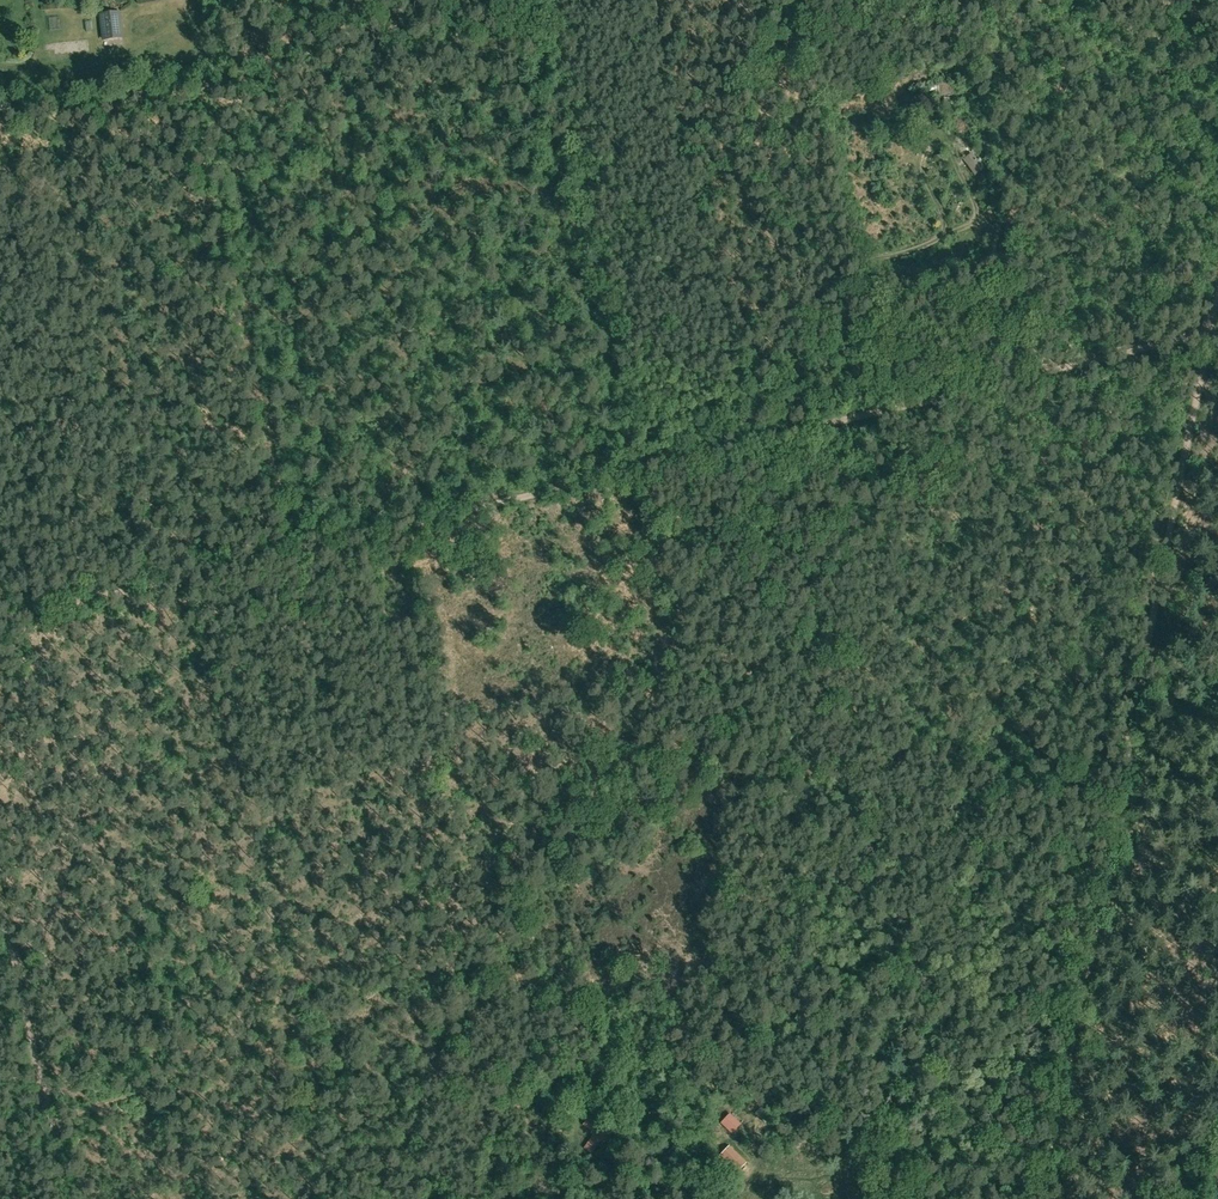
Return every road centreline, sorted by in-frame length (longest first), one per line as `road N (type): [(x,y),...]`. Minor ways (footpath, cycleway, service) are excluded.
road 1 (track): [(1210,329),(11,618)]
road 2 (track): [(1040,1198),(1210,329)]
road 3 (track): [(0,906),(71,1198)]

